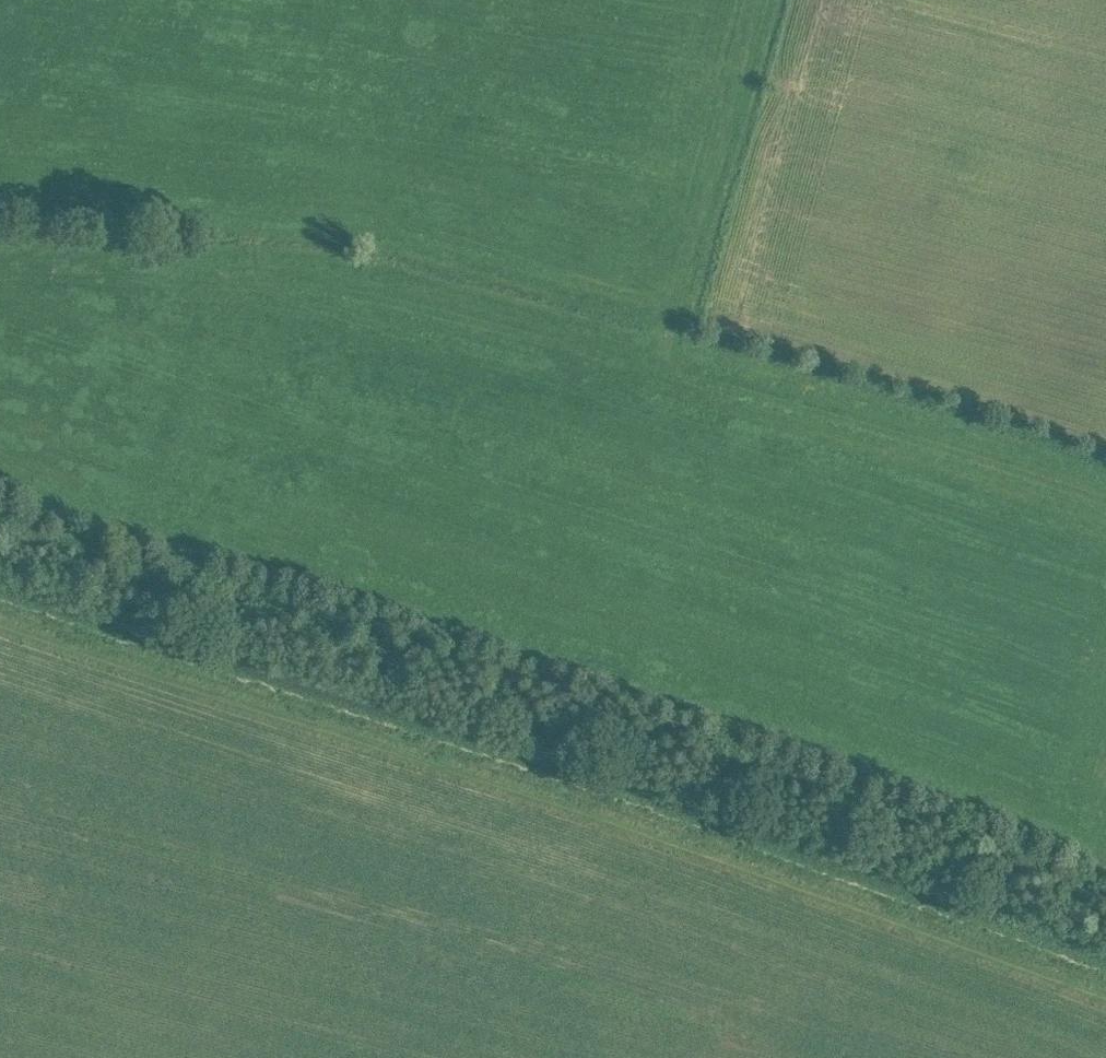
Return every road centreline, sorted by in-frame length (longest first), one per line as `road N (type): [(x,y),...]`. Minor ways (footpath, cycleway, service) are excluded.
road 1 (track): [(1105,983),(491,761),(0,601)]

